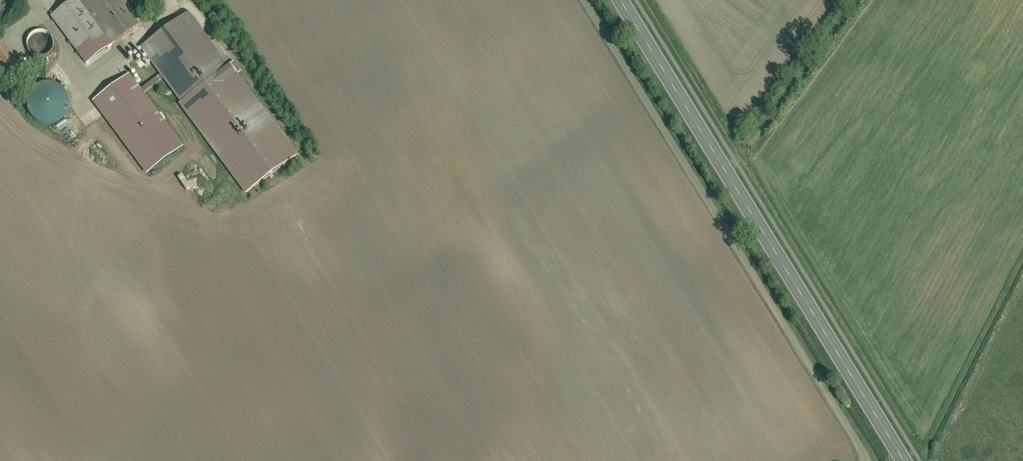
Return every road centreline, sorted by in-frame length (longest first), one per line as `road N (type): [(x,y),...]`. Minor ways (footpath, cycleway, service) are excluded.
road 1 (residential): [(866,460),(583,0)]
road 2 (primary): [(621,0),(903,460)]

